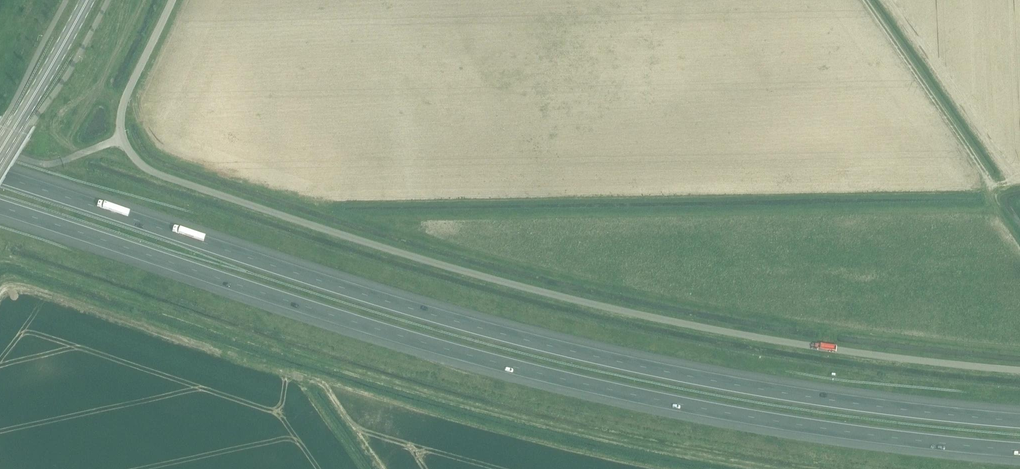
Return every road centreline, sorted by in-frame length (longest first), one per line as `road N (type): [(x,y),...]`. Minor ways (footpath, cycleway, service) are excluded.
road 1 (motorway): [(1019,420),(829,400),(605,359),(384,300),(0,176)]
road 2 (motorway): [(0,207),(596,388),(824,429),(1019,450)]
road 3 (unclassified): [(1019,370),(765,339),(494,279),(160,175),(124,138)]
road 4 (track): [(312,380),(19,282),(0,289)]
road 5 (track): [(996,185),(865,0)]
road 6 (secondary): [(0,153),(86,0)]
road 7 (unclassified): [(172,0),(124,99),(124,138)]

